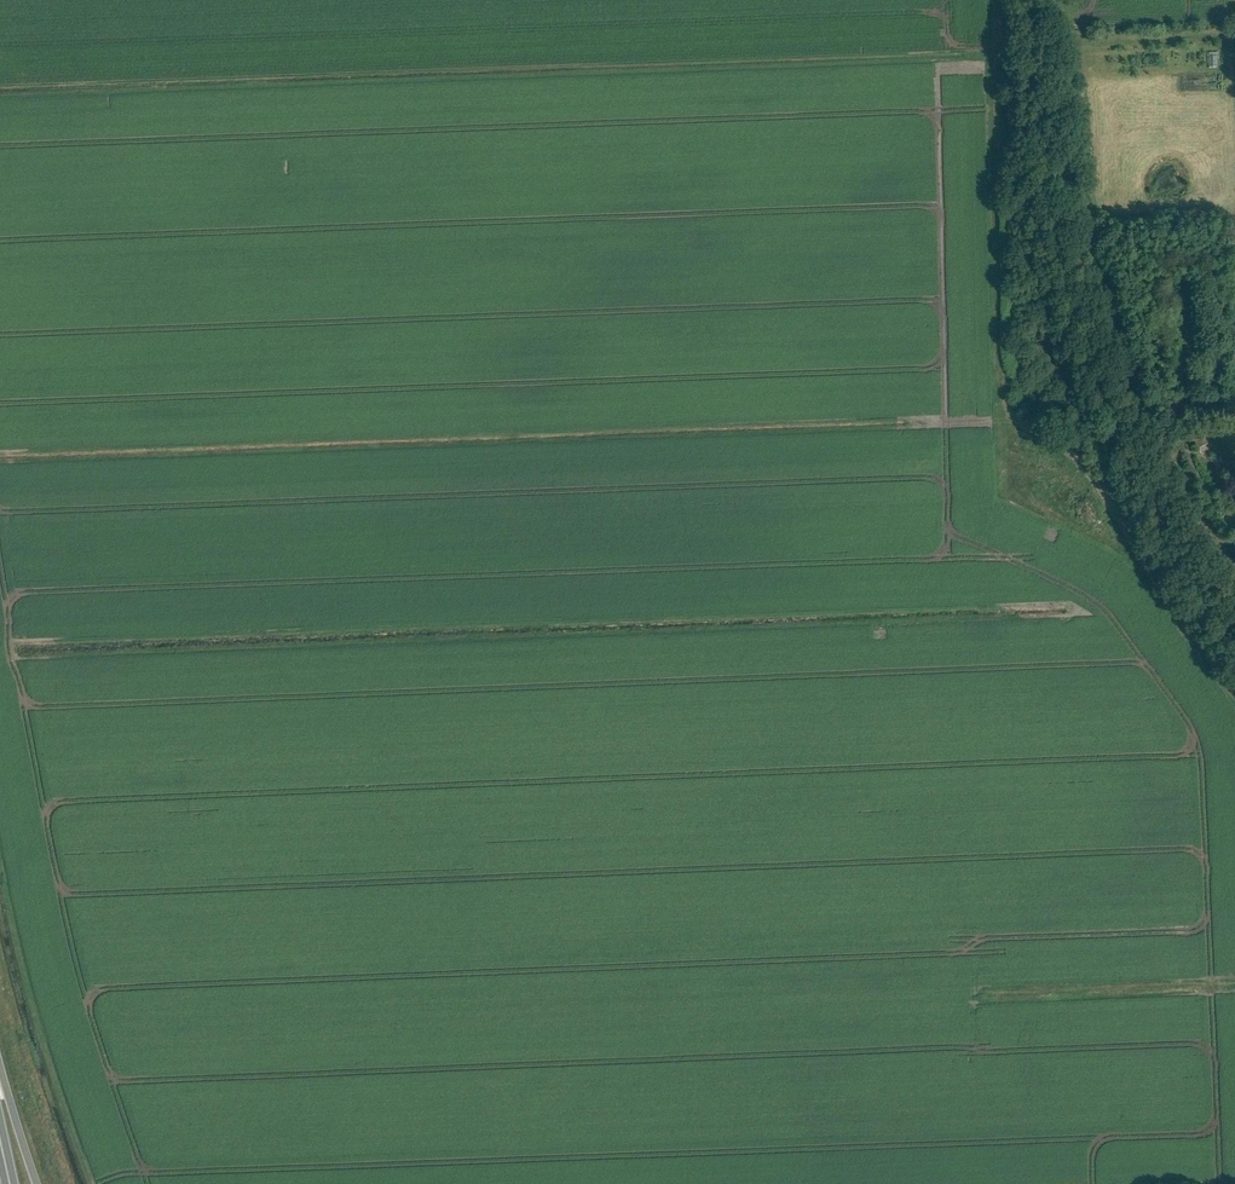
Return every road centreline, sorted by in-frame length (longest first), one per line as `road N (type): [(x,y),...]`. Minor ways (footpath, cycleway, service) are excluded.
road 1 (track): [(994,0),(1006,412),(1083,462),(1234,688)]

